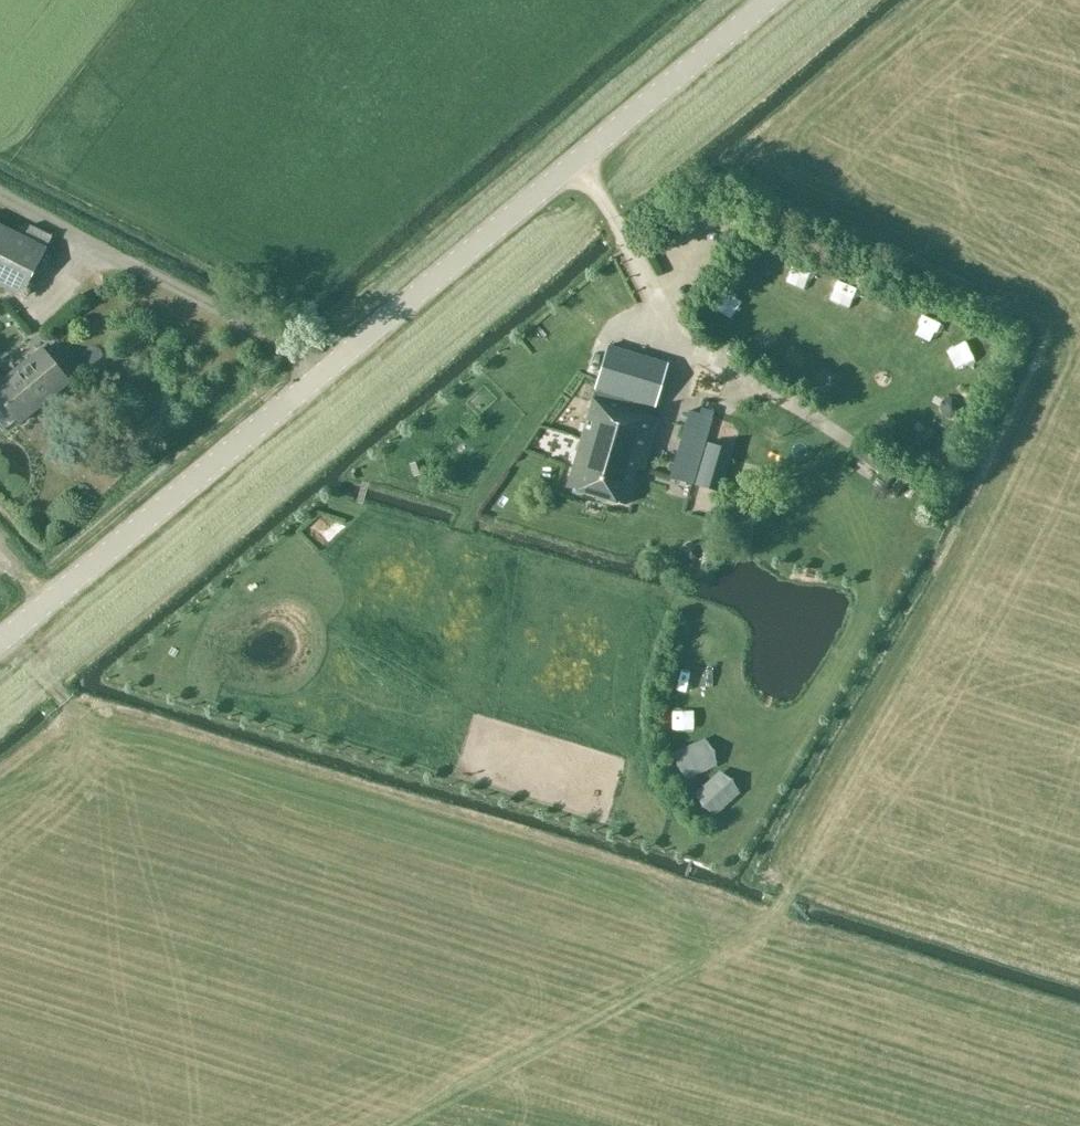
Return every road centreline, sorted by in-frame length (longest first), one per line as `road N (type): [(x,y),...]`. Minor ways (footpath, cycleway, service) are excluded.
road 1 (tertiary): [(0,642),(769,0)]

